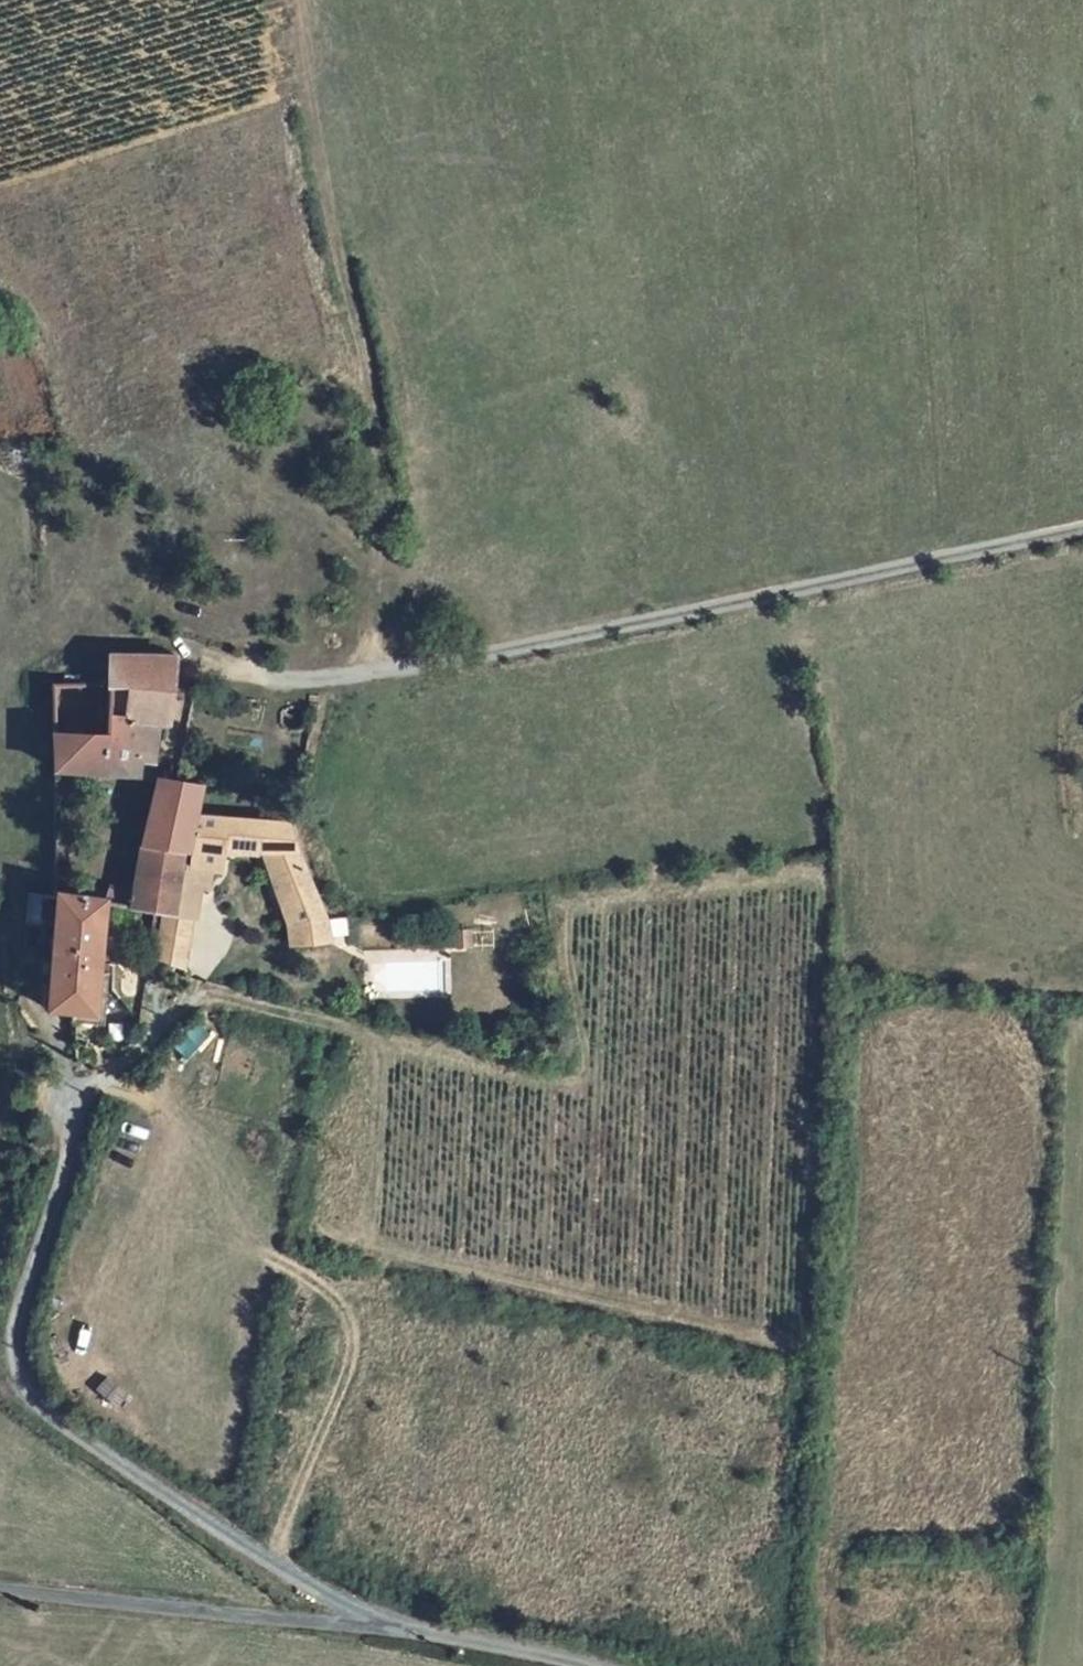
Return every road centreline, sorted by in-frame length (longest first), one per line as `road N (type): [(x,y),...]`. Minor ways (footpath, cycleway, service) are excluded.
road 1 (track): [(368,675),(389,496),(376,384),(317,158),(291,0)]
road 2 (unclassified): [(0,1586),(365,1620),(579,1665)]

